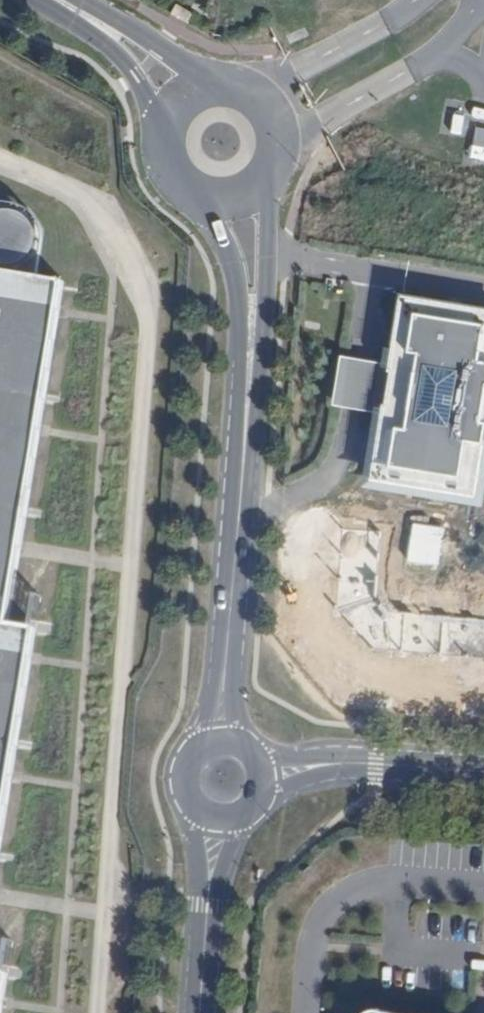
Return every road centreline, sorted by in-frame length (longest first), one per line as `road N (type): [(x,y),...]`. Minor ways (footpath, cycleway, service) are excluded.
road 1 (tertiary): [(225,662),(248,405)]
road 2 (tertiary): [(248,405),(268,177)]
road 3 (tertiary): [(199,200),(237,270),(248,405)]
road 4 (tertiary): [(38,0),(114,50),(160,134)]
road 5 (tertiary): [(215,84),(82,0)]
road 6 (tertiary): [(483,772),(346,764)]
road 7 (tertiary): [(268,177),(279,142),(269,111),(250,93),(215,84)]

